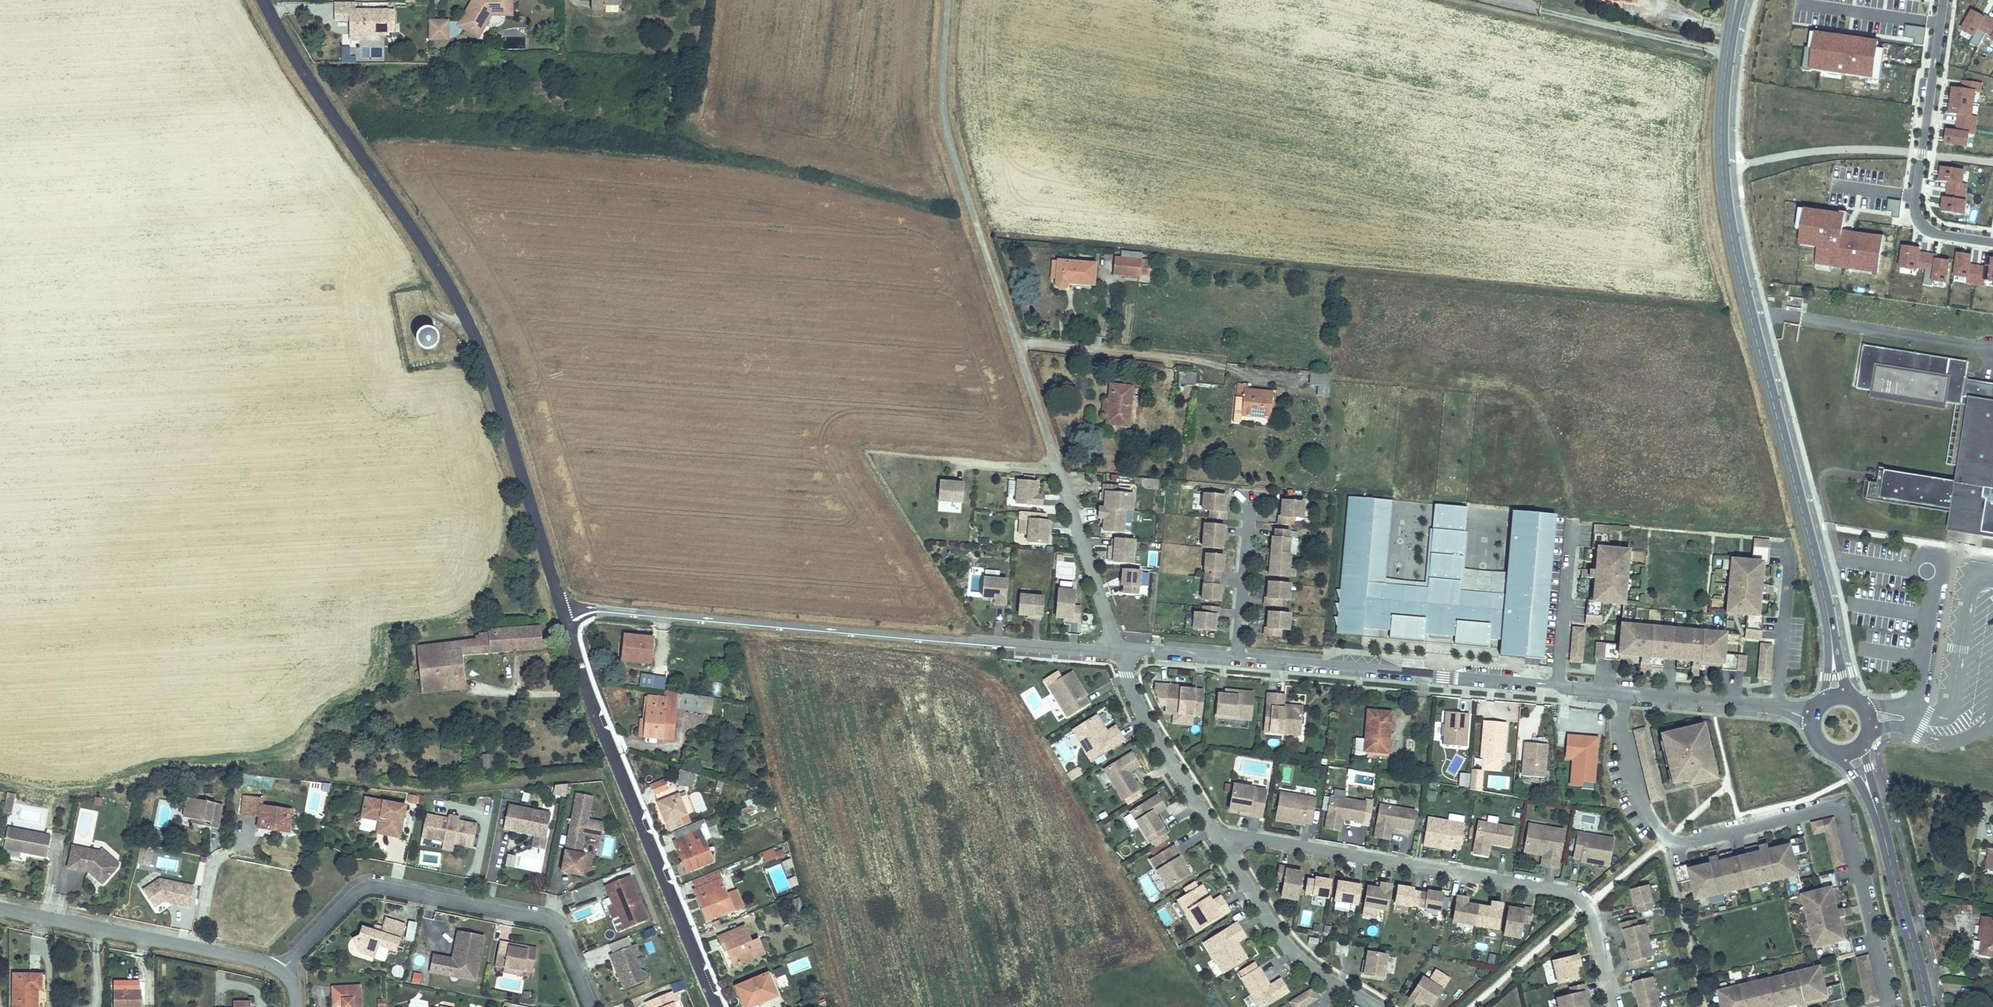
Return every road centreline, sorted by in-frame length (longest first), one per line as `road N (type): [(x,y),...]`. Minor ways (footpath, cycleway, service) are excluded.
road 1 (unclassified): [(562,614),(463,309),(263,0)]
road 2 (unclassified): [(1117,652),(949,140),(947,0)]
road 3 (tertiary): [(1831,634),(1730,231),(1720,124),(1730,30)]
road 4 (unclassified): [(1117,652),(595,609),(562,614)]
road 5 (residential): [(1625,692),(1625,748),(1643,805),(1668,838),(1684,842),(1839,805),(1889,1006)]
road 6 (residential): [(1614,1006),(1594,915),(1577,896),(1252,838),(1220,840)]
road 7 (unclassified): [(718,1006),(562,614)]
road 8 (residential): [(590,1006),(556,924),(377,885),(353,894),(284,961)]
road 9 (unclassified): [(1558,685),(1237,657)]
road 10 (residential): [(1992,242),(1930,233),(1915,212),(1945,0)]
road 11 (unclassified): [(284,961),(0,903)]
road 12 (residential): [(1375,1006),(1293,950),(1220,840)]
road 13 (residential): [(1220,840),(1142,715),(1117,652)]
road 14 (tertiary): [(1926,1006),(1877,813)]
road 15 (unclassified): [(1572,524),(1558,685)]
road 16 (unclassified): [(1787,548),(1777,709)]
road 17 (residential): [(1237,657),(1251,503)]
road 18 (unclassified): [(1777,709),(1625,692)]
road 19 (unclassified): [(1237,657),(1117,652)]

